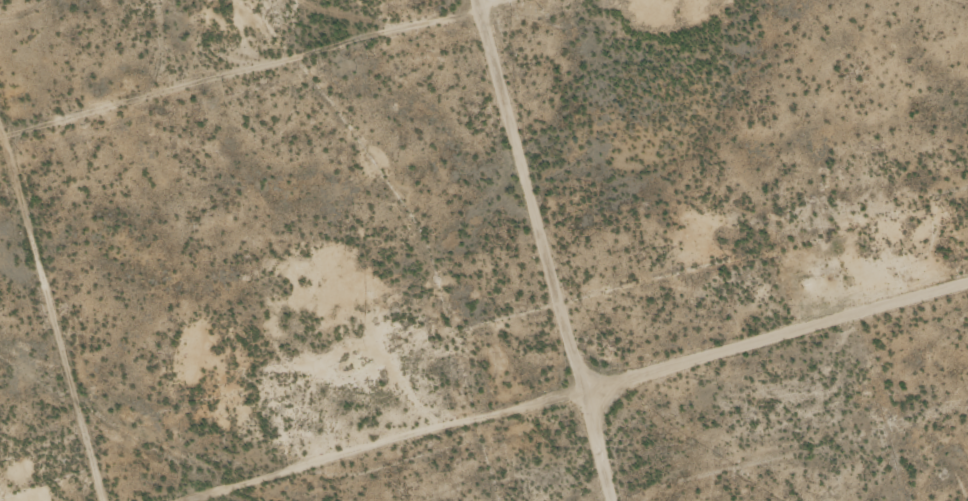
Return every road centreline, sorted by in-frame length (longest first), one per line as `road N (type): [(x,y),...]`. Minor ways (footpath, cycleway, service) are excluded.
road 1 (track): [(170,500),(590,369),(967,265)]
road 2 (track): [(625,500),(490,0)]
road 3 (track): [(0,133),(101,500)]

